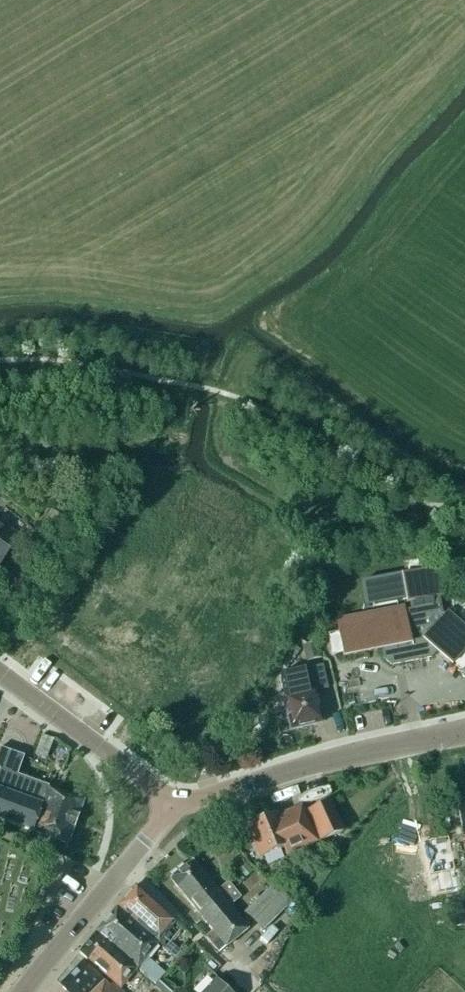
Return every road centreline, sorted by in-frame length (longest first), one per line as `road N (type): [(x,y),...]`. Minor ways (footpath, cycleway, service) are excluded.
road 1 (tertiary): [(175,823),(241,787),(323,760),(464,730)]
road 2 (tertiary): [(175,823),(136,772),(0,672)]
road 3 (residential): [(256,991),(127,866)]
road 4 (tertiary): [(21,991),(127,866)]

